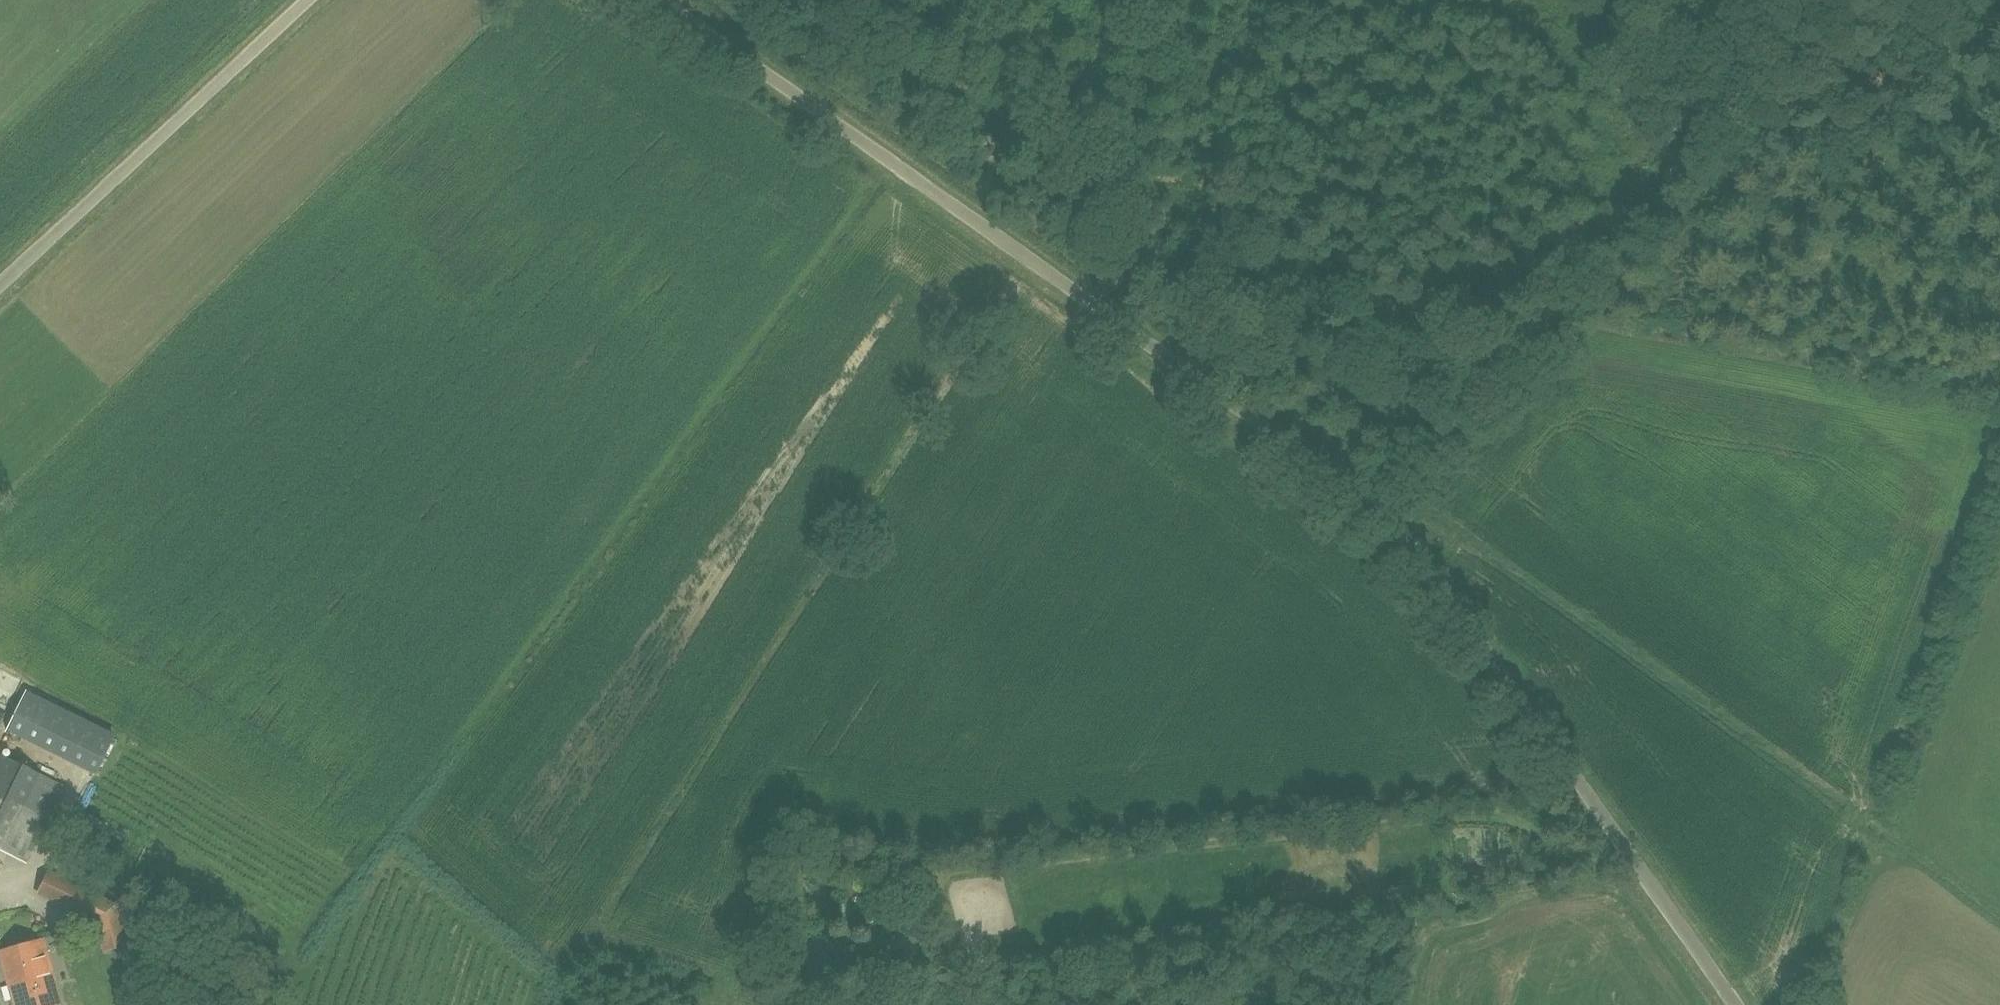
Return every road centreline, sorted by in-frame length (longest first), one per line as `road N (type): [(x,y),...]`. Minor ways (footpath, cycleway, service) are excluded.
road 1 (unclassified): [(1726,1004),(1381,517),(897,163),(659,0)]
road 2 (unclassified): [(0,287),(309,0)]

